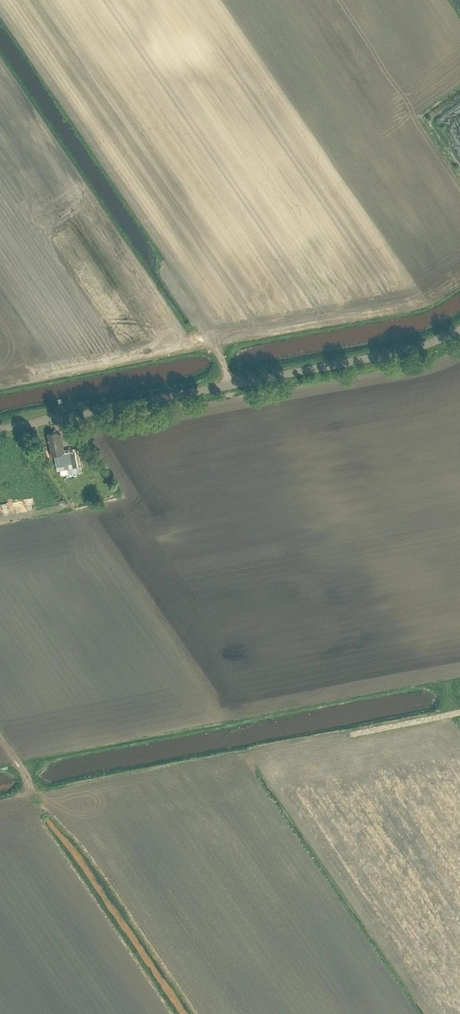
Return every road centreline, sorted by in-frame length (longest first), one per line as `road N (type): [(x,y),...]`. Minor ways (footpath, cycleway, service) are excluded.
road 1 (unclassified): [(0,428),(400,351),(459,328)]

